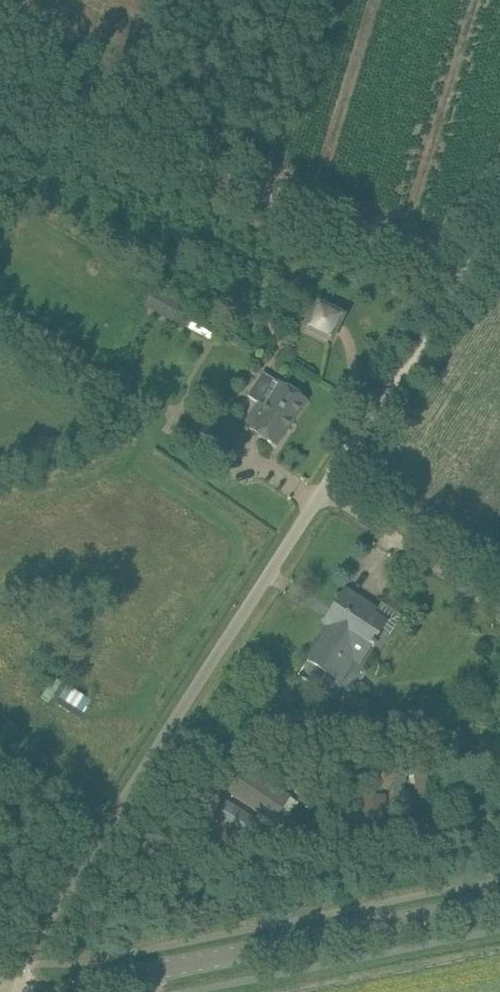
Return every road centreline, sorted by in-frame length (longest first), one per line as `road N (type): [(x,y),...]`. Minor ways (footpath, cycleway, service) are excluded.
road 1 (unclassified): [(15,991),(14,966),(331,475)]
road 2 (track): [(460,280),(0,92)]
road 3 (unclassified): [(56,991),(499,899)]
road 4 (track): [(331,475),(460,280)]

